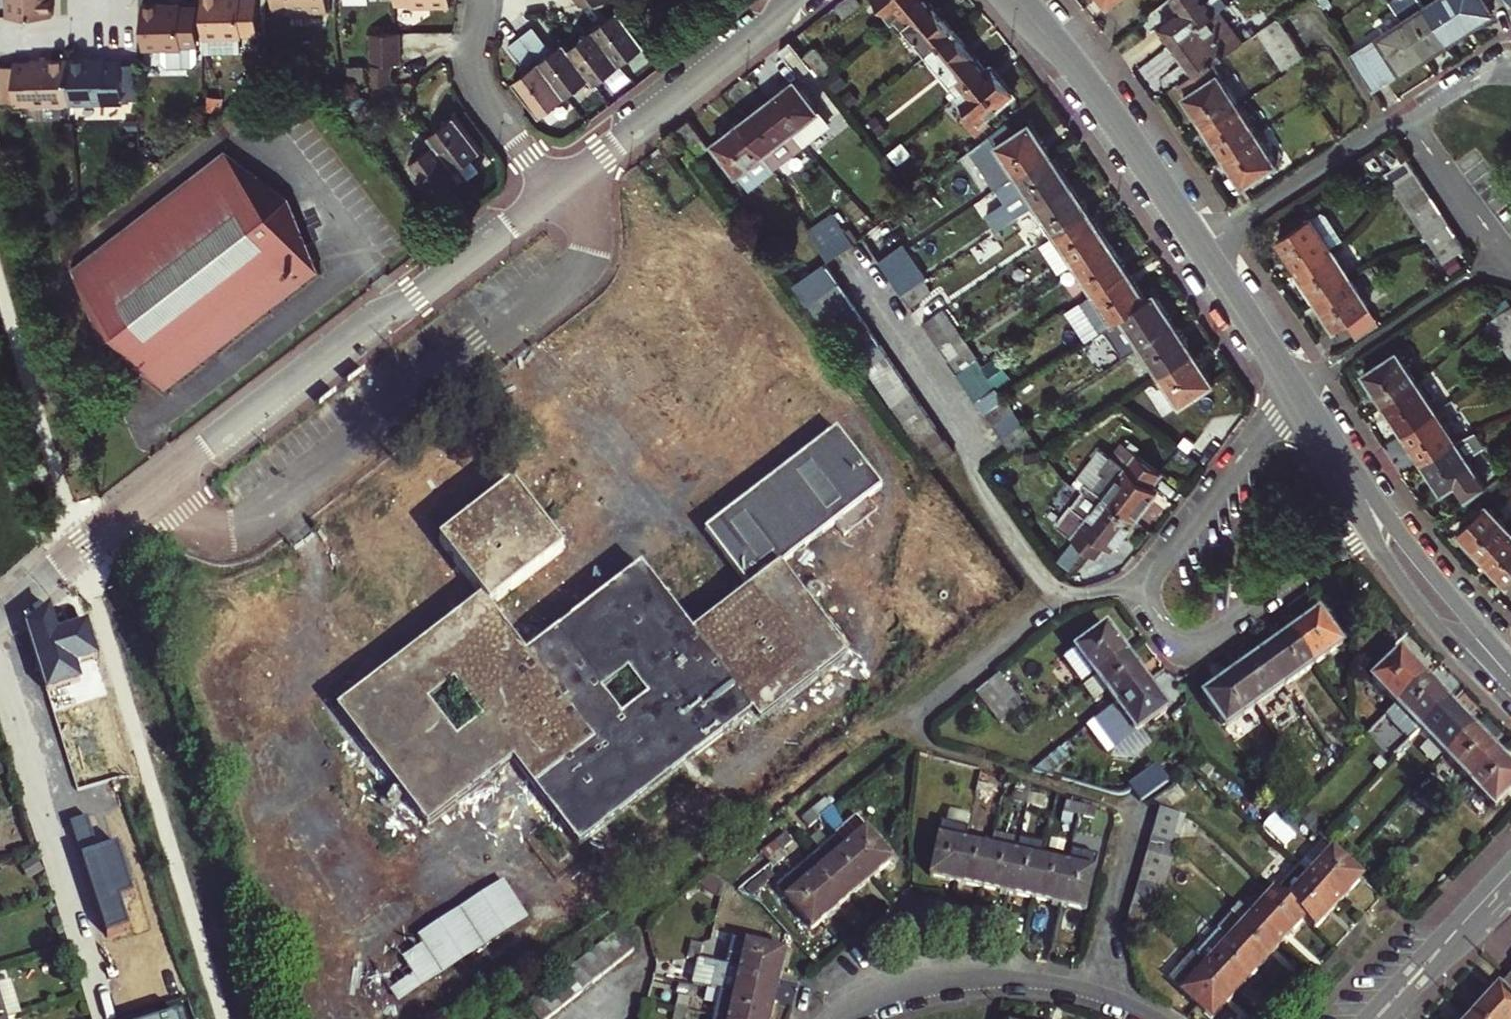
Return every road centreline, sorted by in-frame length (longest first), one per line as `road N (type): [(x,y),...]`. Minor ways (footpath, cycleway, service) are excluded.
road 1 (residential): [(553,187),(0,610)]
road 2 (secondary): [(1297,393),(1404,560),(1506,682)]
road 3 (residential): [(1159,1018),(1099,993),(999,978),(897,991),(832,1018)]
road 4 (secondary): [(1014,0),(1086,79),(1202,251)]
road 5 (residential): [(796,0),(553,187)]
road 6 (residential): [(1297,393),(1505,254)]
road 7 (residential): [(1202,251),(1405,118)]
road 8 (residential): [(482,0),(472,54),(476,83),(553,187)]
road 9 (residential): [(1376,1018),(1510,875)]
road 10 (secondary): [(1202,251),(1297,393)]
road 11 (residential): [(1405,118),(1505,254)]

